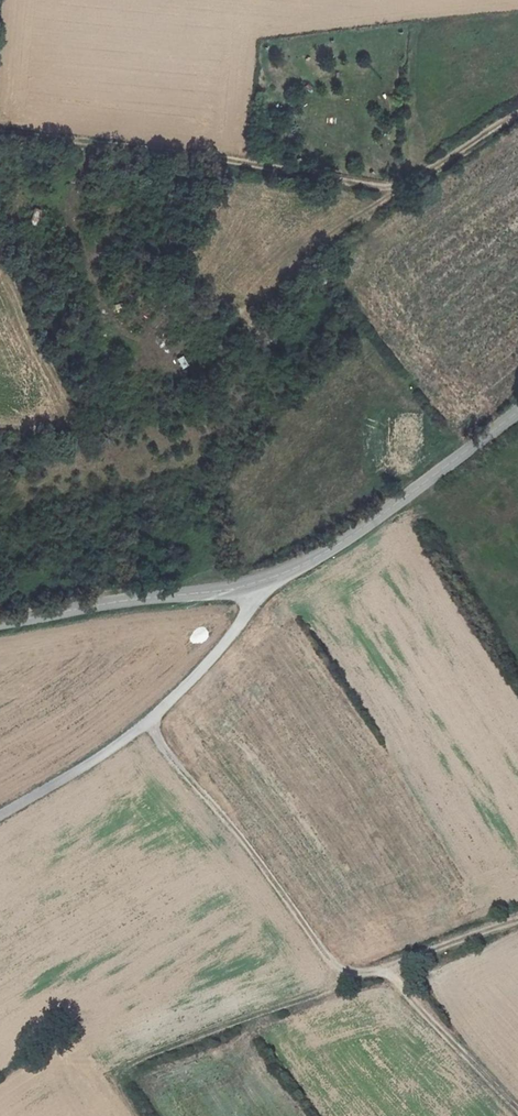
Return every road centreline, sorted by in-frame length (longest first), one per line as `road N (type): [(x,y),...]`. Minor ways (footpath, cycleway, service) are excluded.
road 1 (track): [(517,110),(404,186),(0,136)]
road 2 (track): [(144,727),(344,971),(381,971),(517,920)]
road 3 (unclassified): [(0,816),(144,727),(274,583)]
road 4 (unclassified): [(274,583),(517,409)]
road 5 (unclassified): [(0,620),(150,591),(274,583)]
road 6 (track): [(381,971),(517,1106)]

